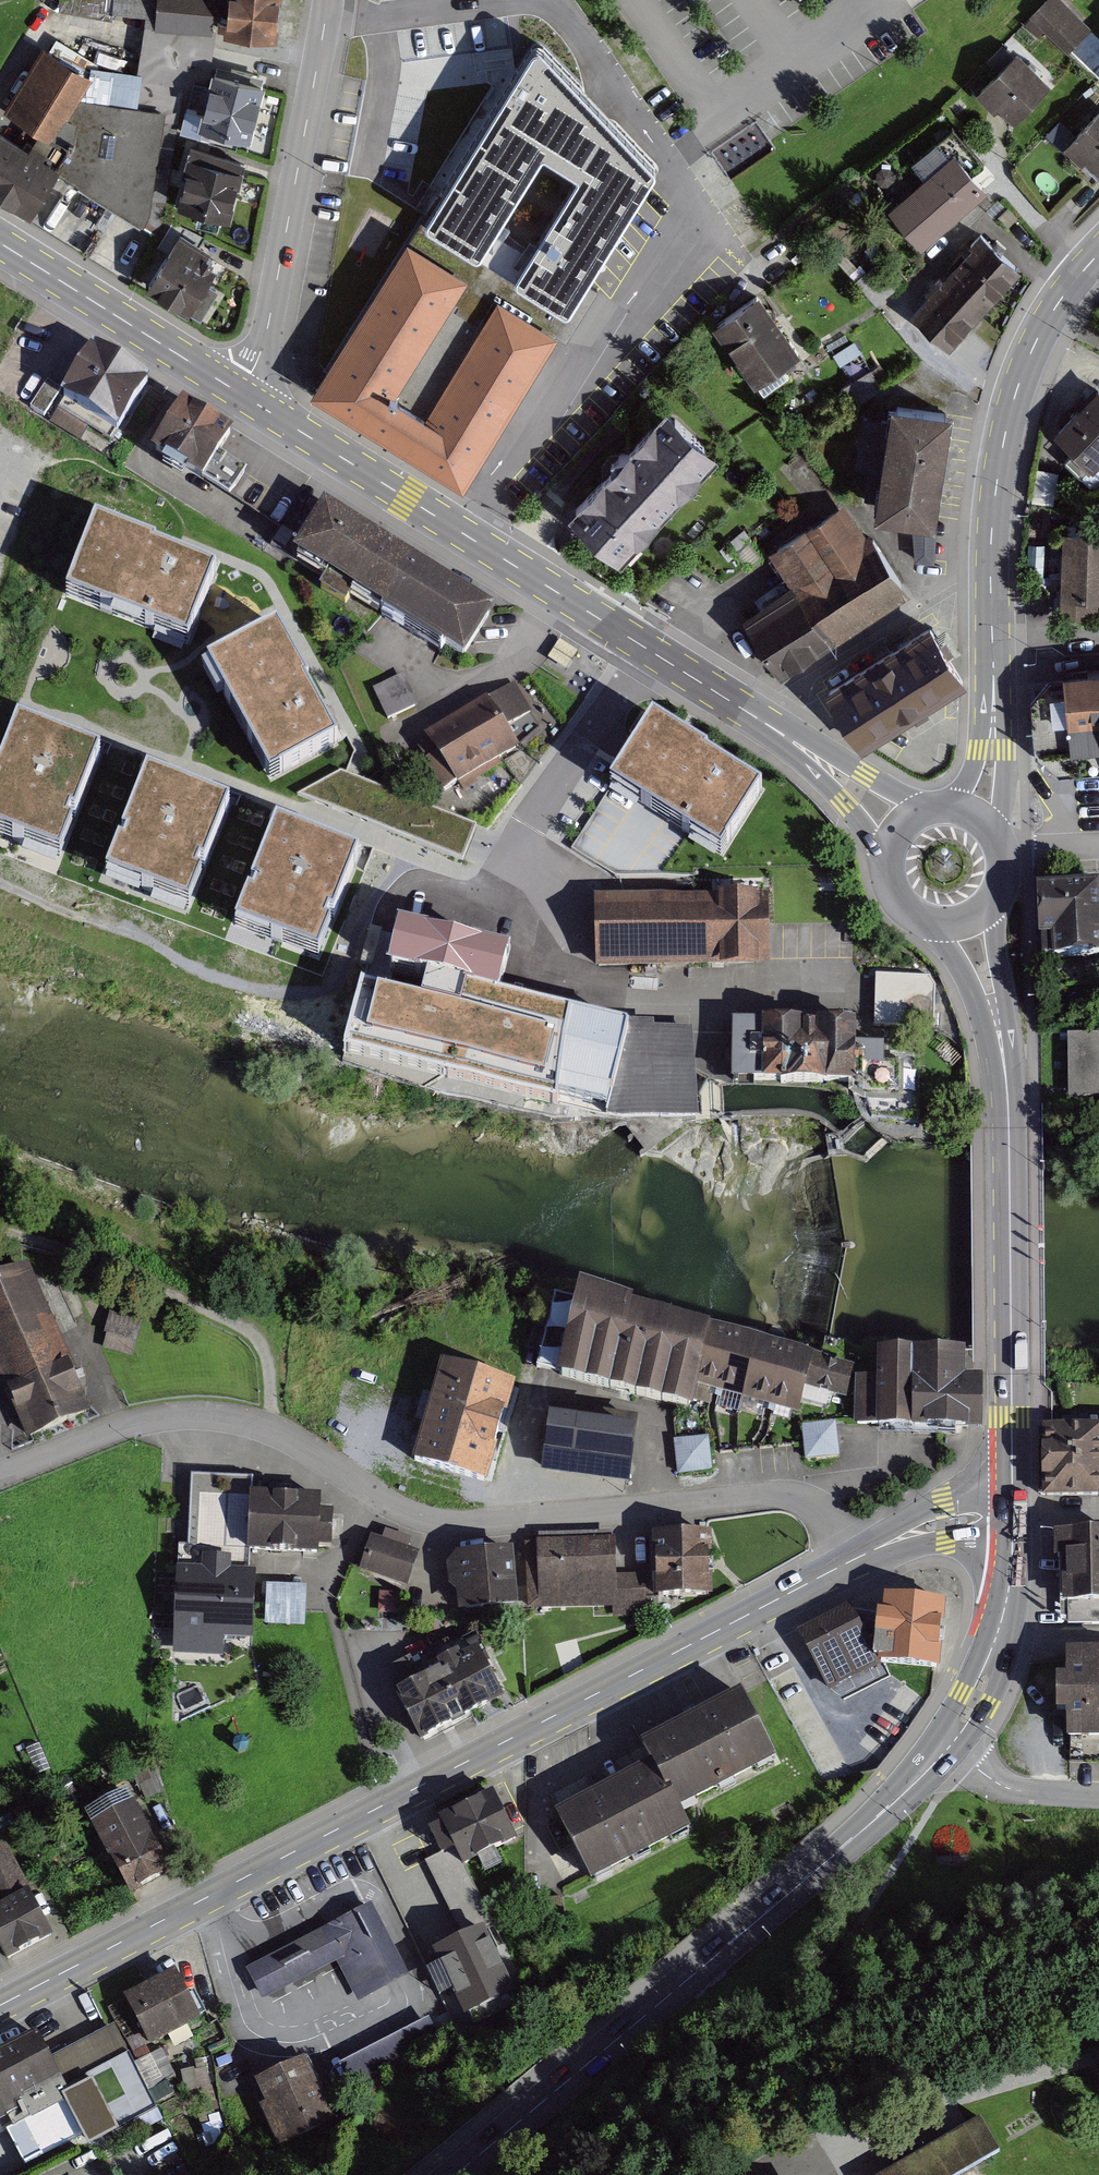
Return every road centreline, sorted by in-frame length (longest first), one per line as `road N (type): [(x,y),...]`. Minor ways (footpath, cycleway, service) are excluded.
road 1 (tertiary): [(0,2006),(852,1561)]
road 2 (residential): [(0,1473),(137,1421),(225,1416),(288,1437),(374,1493),(452,1523),(786,1496),(815,1510),(852,1561)]
road 3 (residential): [(647,650),(571,753),(536,835),(529,914),(538,951),(557,975),(616,994),(851,991)]
road 4 (secondary): [(450,2174),(753,1925),(949,1747)]
road 5 (secondary): [(240,394),(647,650)]
road 6 (secondary): [(1013,1516),(1002,1050)]
road 7 (secondary): [(1098,254),(1035,345),(1003,437),(990,538),(994,684)]
road 8 (tertiary): [(327,0),(271,316),(240,394)]
road 9 (secondary): [(0,243),(240,394)]
road 10 (secondary): [(949,1747),(987,1667),(1007,1600),(1013,1516)]
road 11 (tertiary): [(852,1561),(946,1523),(1013,1516)]
road 12 (secondary): [(647,650),(790,739)]
road 13 (residential): [(949,1747),(1014,1790),(1098,1794)]
road 14 (secondary): [(1000,841),(1007,782),(994,684)]
road 15 (secondary): [(928,808),(830,752),(790,739)]
road 16 (secondary): [(790,739),(885,859)]
road 17 (secondary): [(1002,1050),(1005,992),(991,902)]
road 18 (secondary): [(935,924),(1002,1050)]
road 19 (secondary): [(994,684),(978,749),(952,807)]

